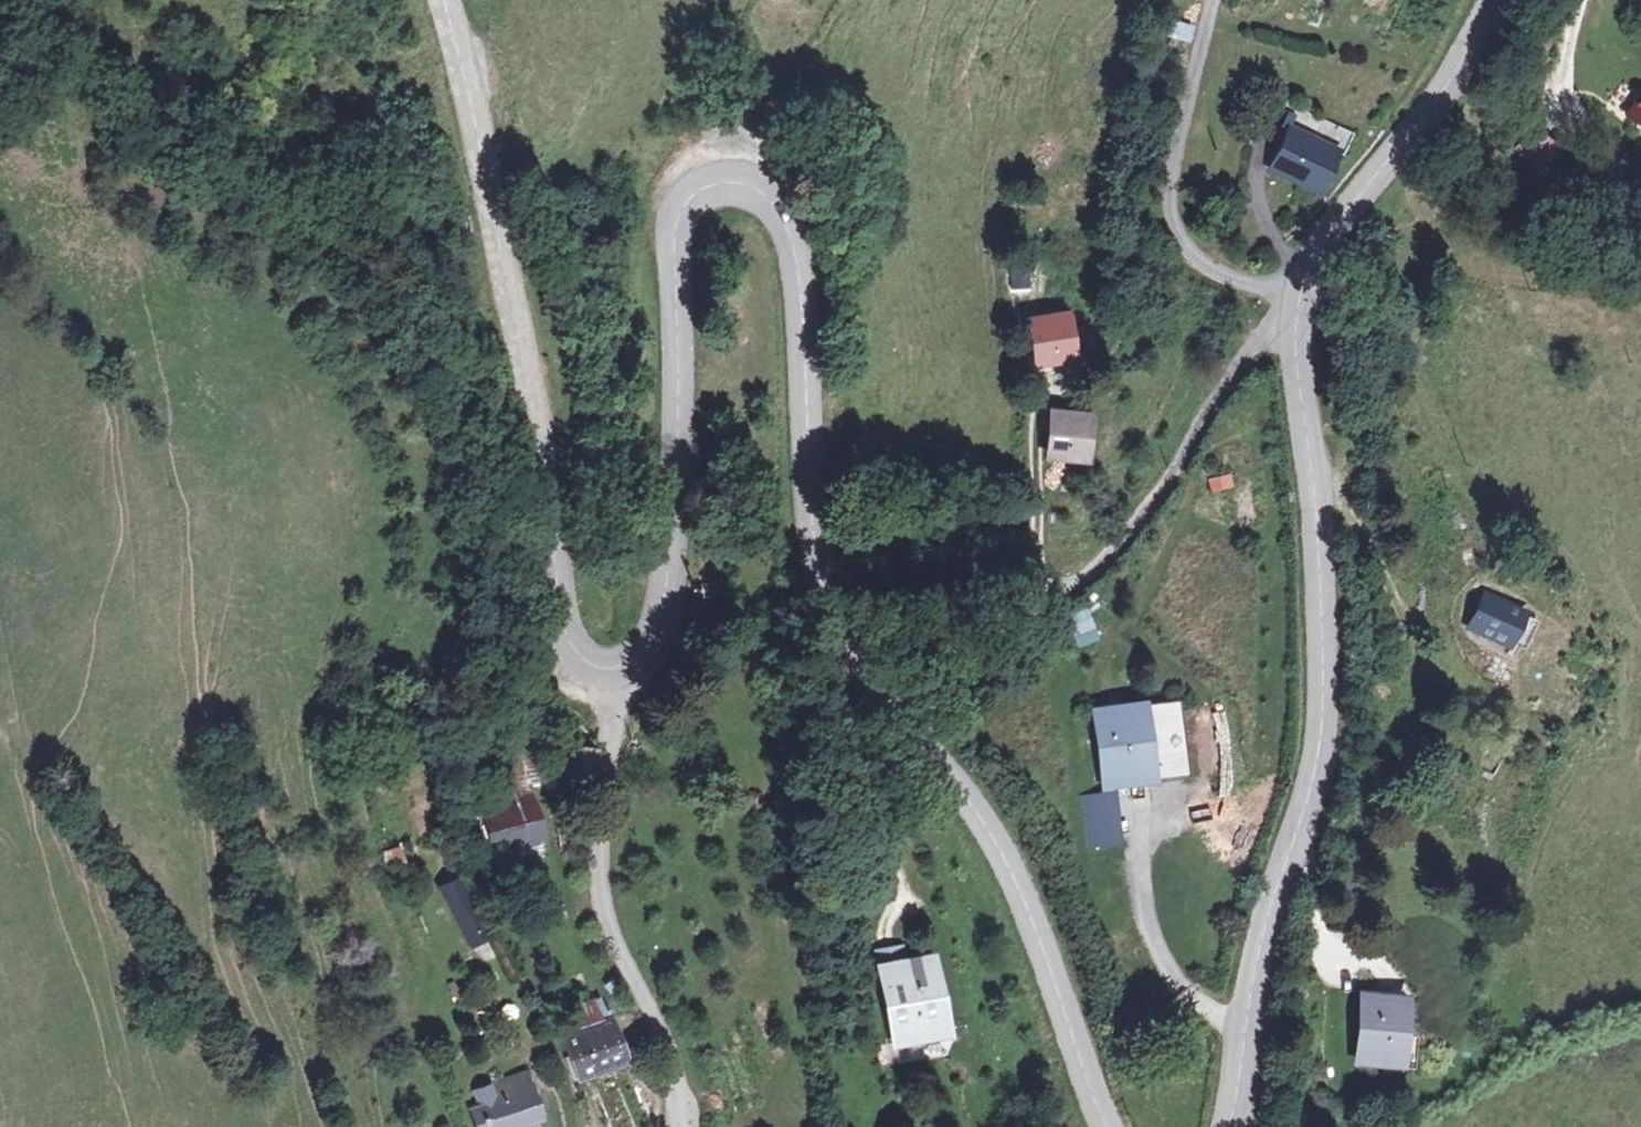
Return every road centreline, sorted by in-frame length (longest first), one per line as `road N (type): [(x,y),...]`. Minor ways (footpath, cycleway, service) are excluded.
road 1 (tertiary): [(610,663),(646,658),(670,599),(682,304),(670,224),(683,192),(713,181),(756,187),(800,233),(812,415),(808,513),(826,626),(982,824),(1032,920),(1112,1126)]
road 2 (track): [(561,1126),(459,756),(466,535),(456,407),(302,236),(44,84)]
road 3 (tertiary): [(1223,1126),(1264,921),(1318,719),(1318,617),(1294,306)]
road 4 (tertiary): [(610,663),(573,649),(563,631),(535,432),(438,0)]
road 5 (unclassified): [(610,663),(600,876),(617,952),(671,1065),(676,1126)]
road 6 (residential): [(1294,306),(1205,265),(1165,221),(1168,176),(1213,0)]
road 7 (tertiary): [(1294,306),(1299,262),(1388,148),(1482,0)]

